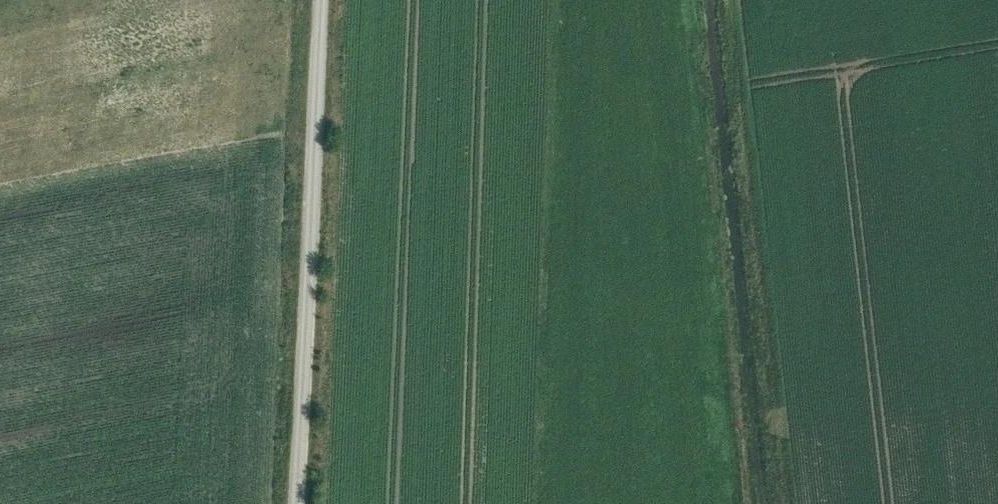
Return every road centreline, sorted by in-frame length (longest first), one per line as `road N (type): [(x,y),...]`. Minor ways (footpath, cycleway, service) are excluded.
road 1 (track): [(323,0),(301,503)]

